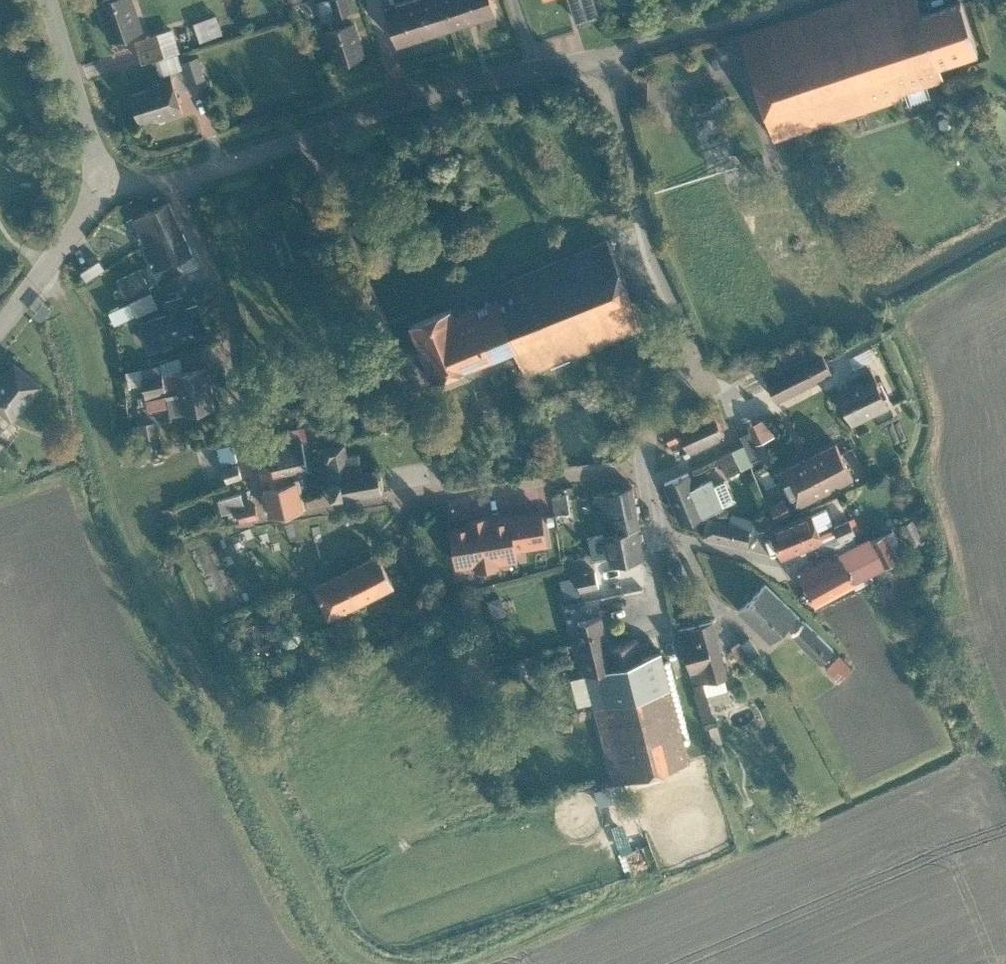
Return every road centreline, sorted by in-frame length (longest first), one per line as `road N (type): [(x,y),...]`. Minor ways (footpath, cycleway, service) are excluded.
road 1 (track): [(39,278),(72,323),(126,516),(275,809)]
road 2 (residential): [(609,57),(654,241),(691,349),(651,436),(648,468)]
road 3 (tertiary): [(531,71),(404,103),(171,184)]
road 4 (residential): [(258,516),(239,433),(228,323),(171,184)]
road 5 (residential): [(648,468),(438,494)]
road 6 (tertiary): [(800,0),(609,57)]
road 7 (tertiary): [(50,0),(106,183)]
road 8 (residential): [(106,183),(0,327)]
road 9 (residential): [(660,541),(781,563)]

